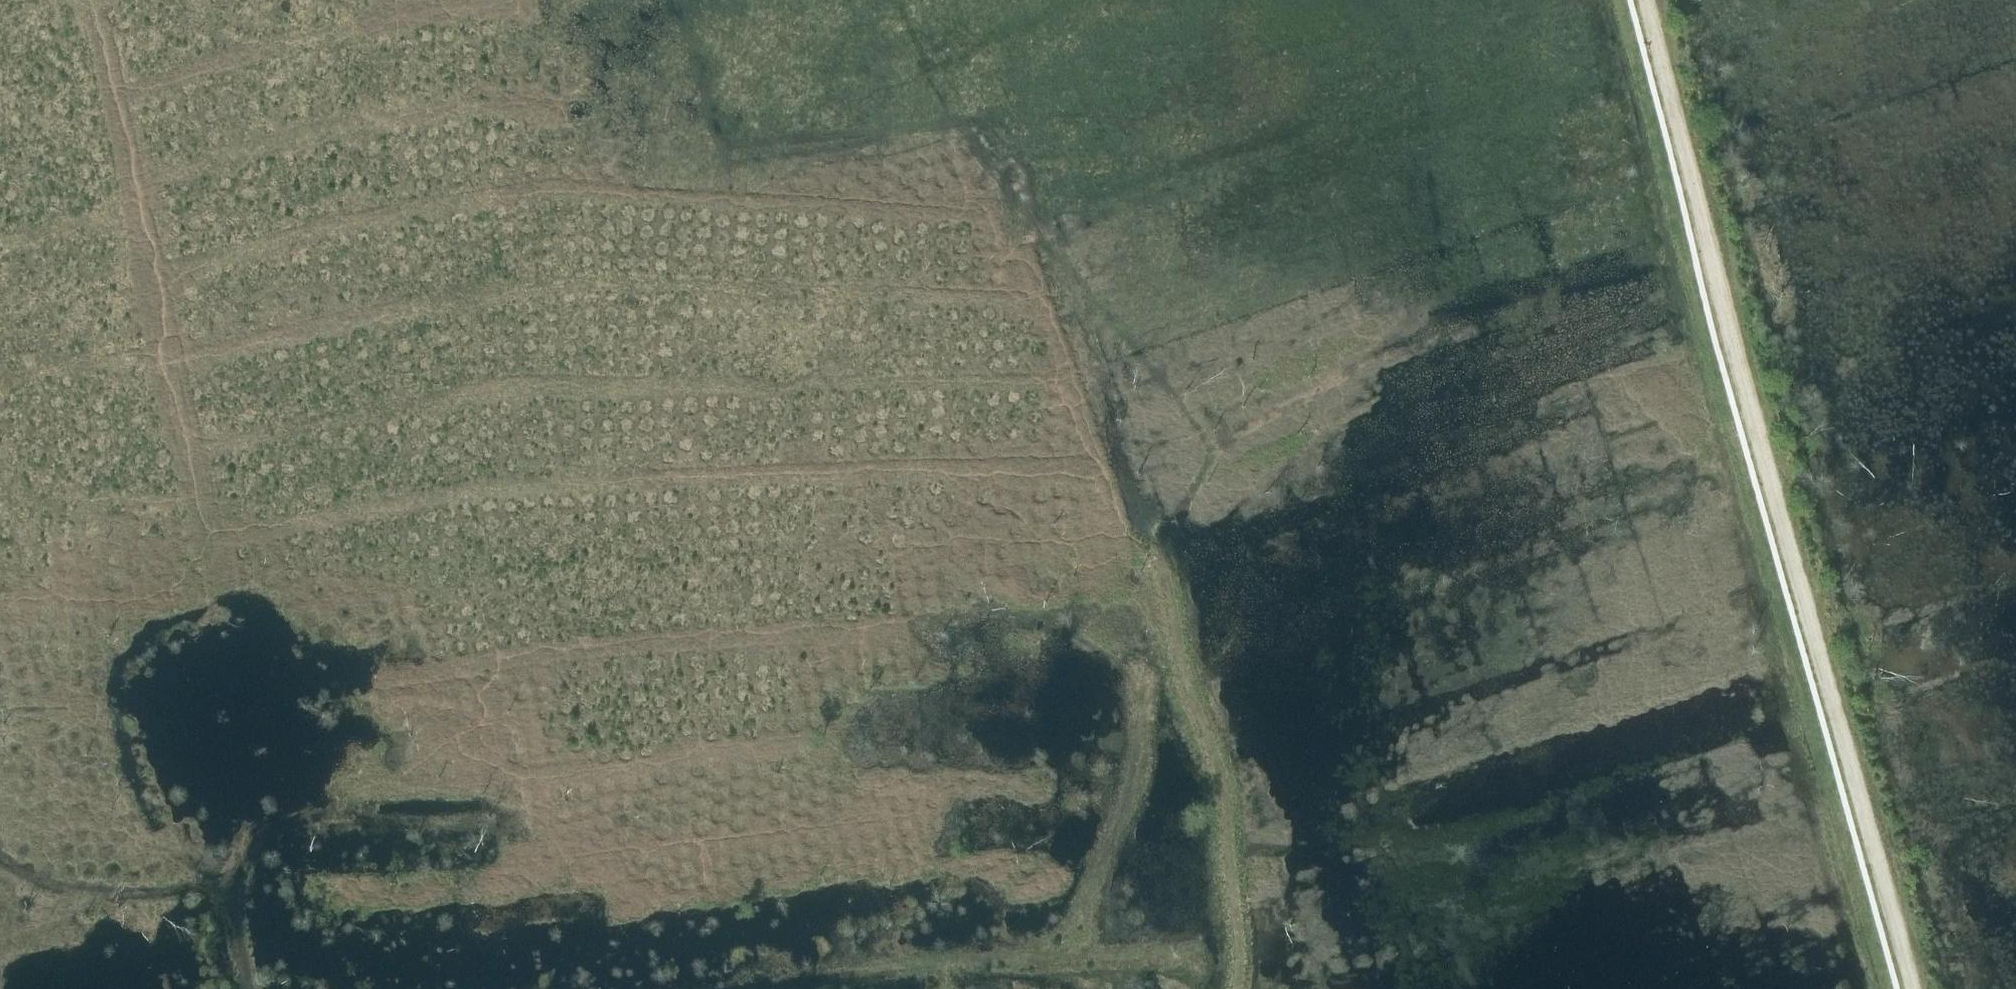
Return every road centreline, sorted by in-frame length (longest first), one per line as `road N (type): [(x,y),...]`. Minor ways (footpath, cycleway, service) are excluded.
road 1 (track): [(1656,0),(1924,988)]

